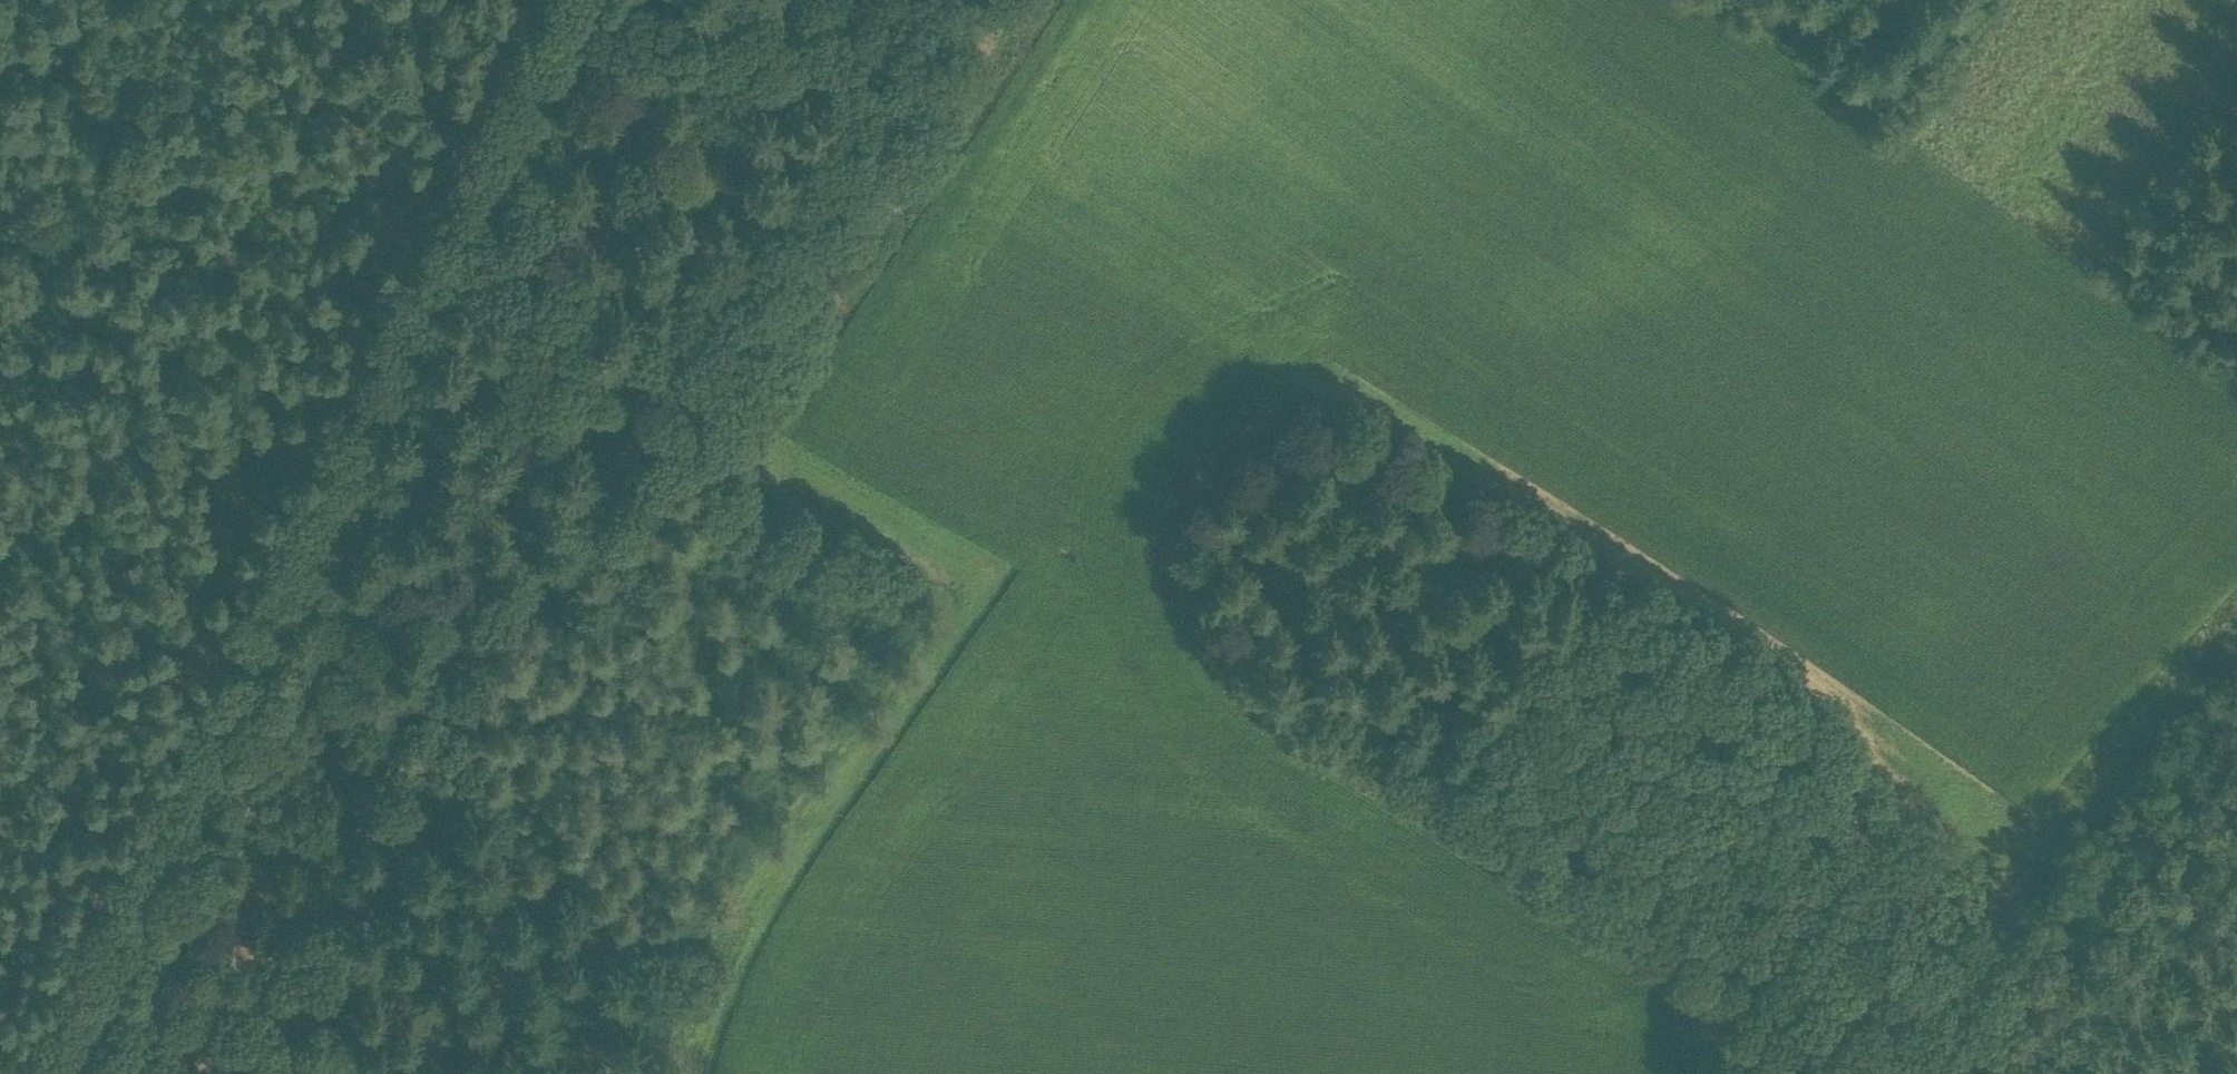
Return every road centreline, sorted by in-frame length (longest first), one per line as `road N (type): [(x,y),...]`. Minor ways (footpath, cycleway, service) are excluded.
road 1 (track): [(48,1073),(573,0)]
road 2 (track): [(2236,776),(1955,1073)]

